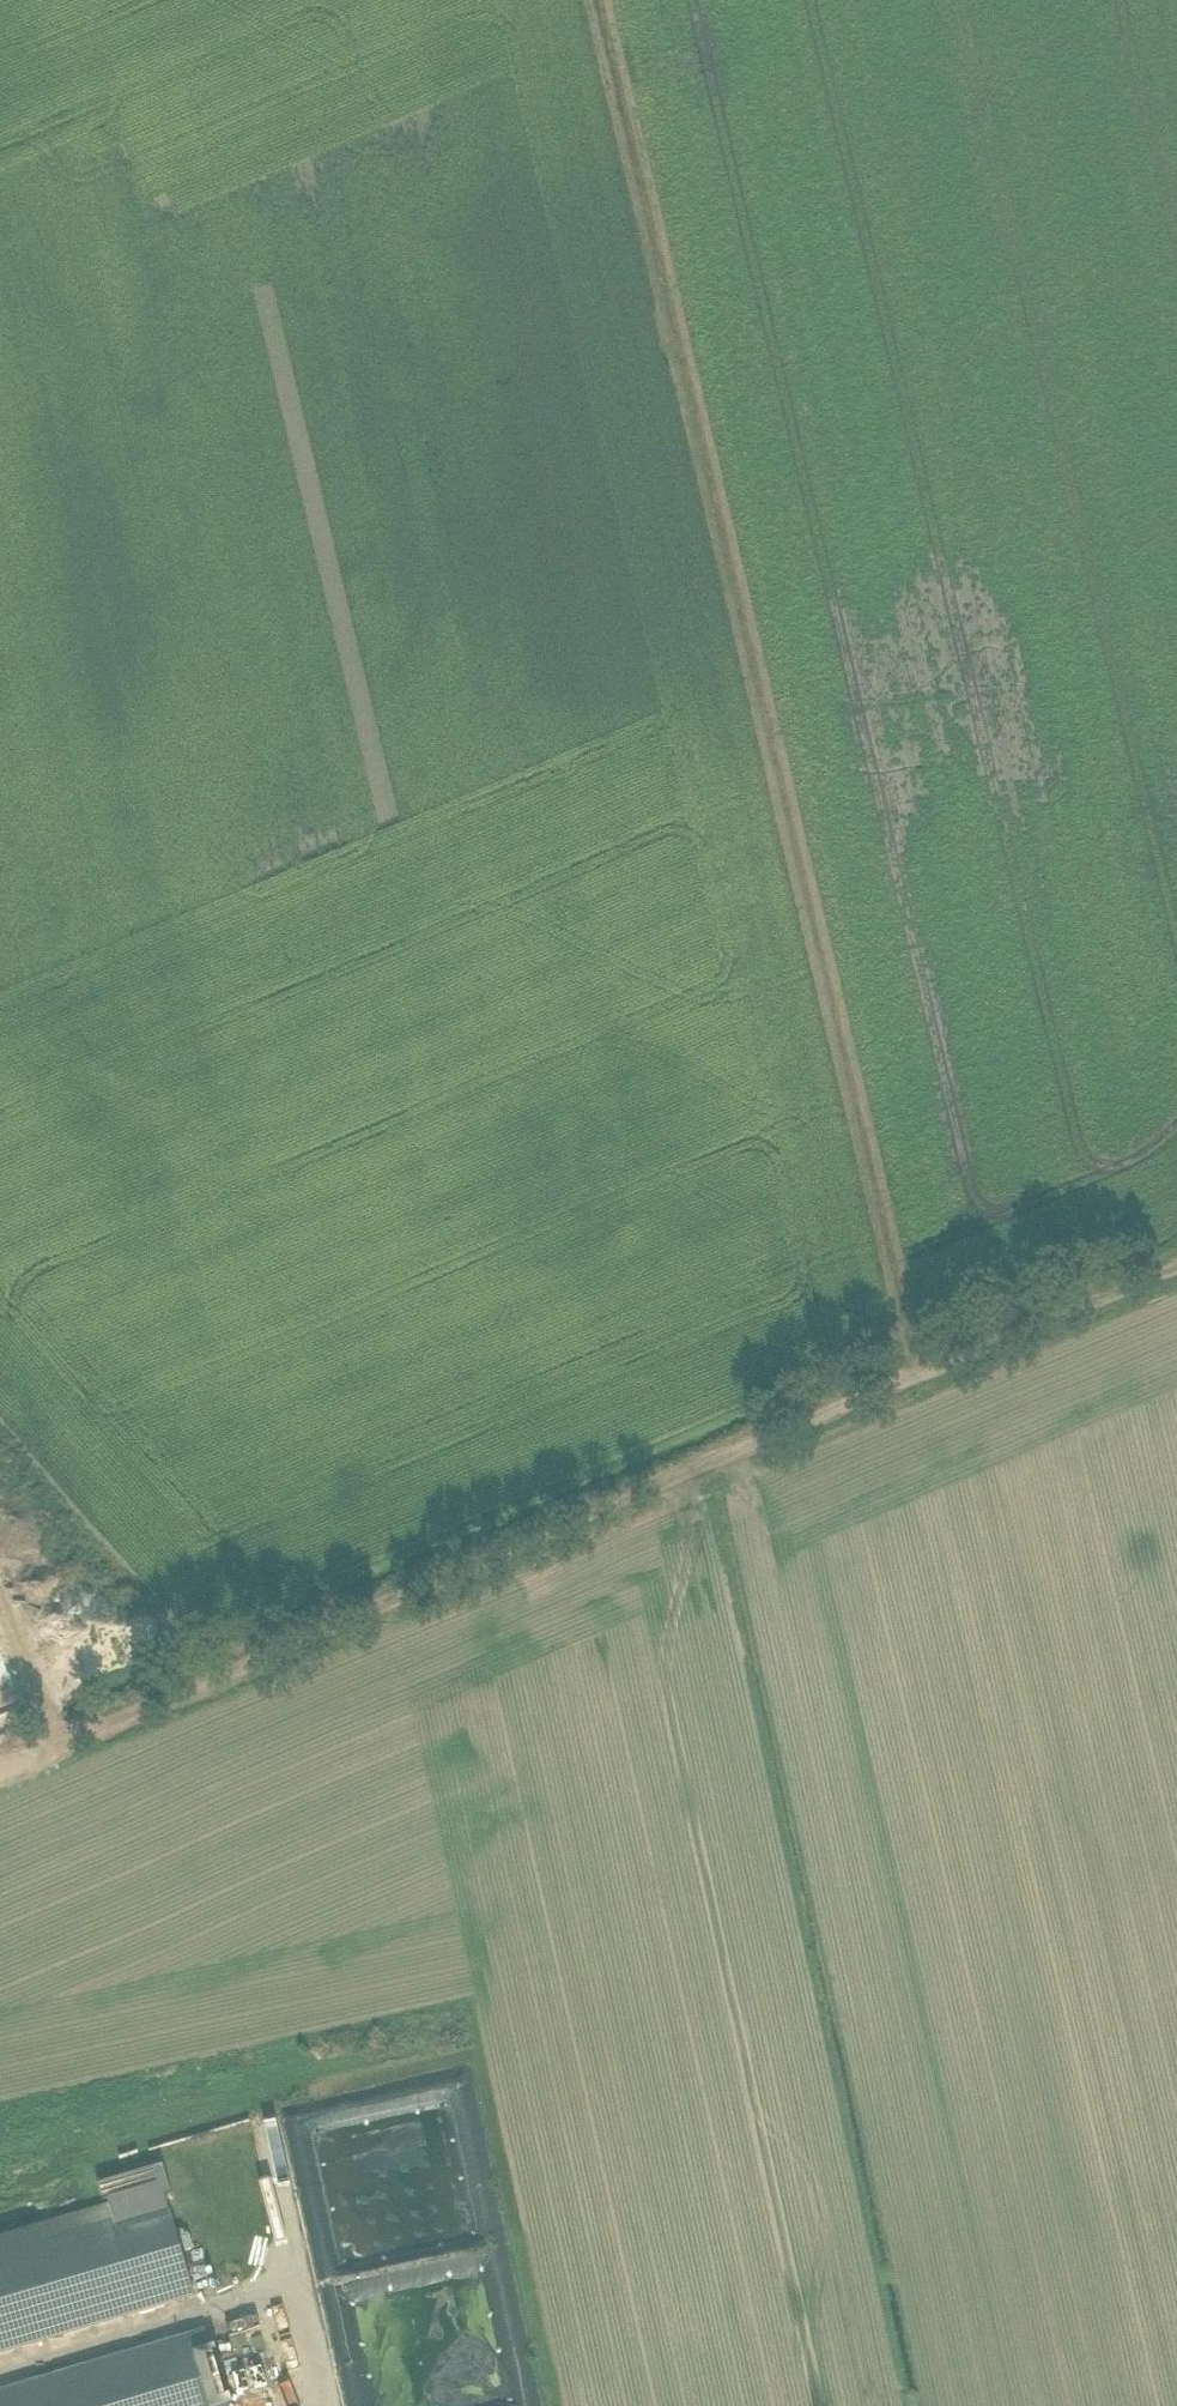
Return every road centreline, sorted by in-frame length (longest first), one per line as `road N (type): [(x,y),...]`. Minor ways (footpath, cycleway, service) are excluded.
road 1 (track): [(0,1771),(1176,1268)]

